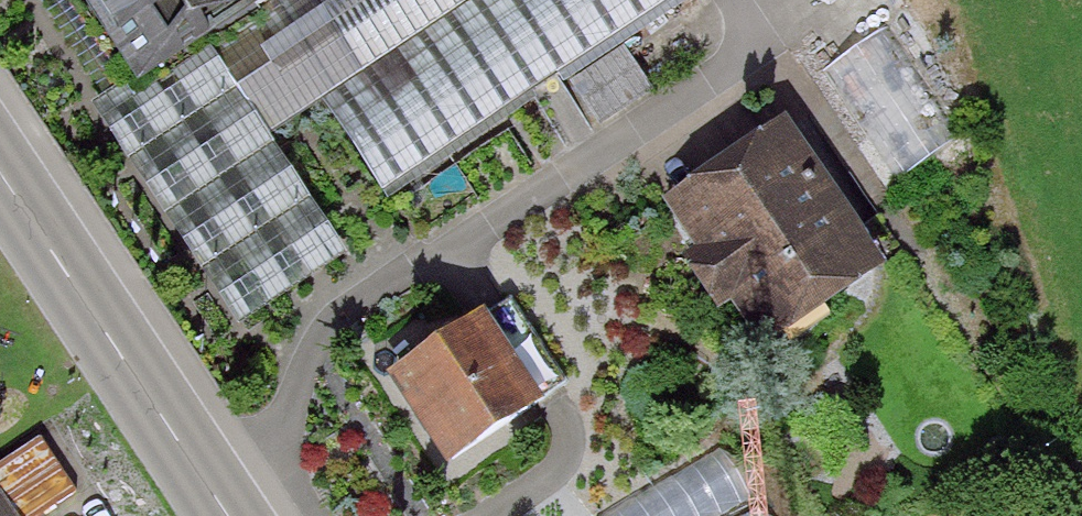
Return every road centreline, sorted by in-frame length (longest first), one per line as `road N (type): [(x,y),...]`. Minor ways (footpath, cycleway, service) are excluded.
road 1 (primary): [(0,175),(226,515)]

